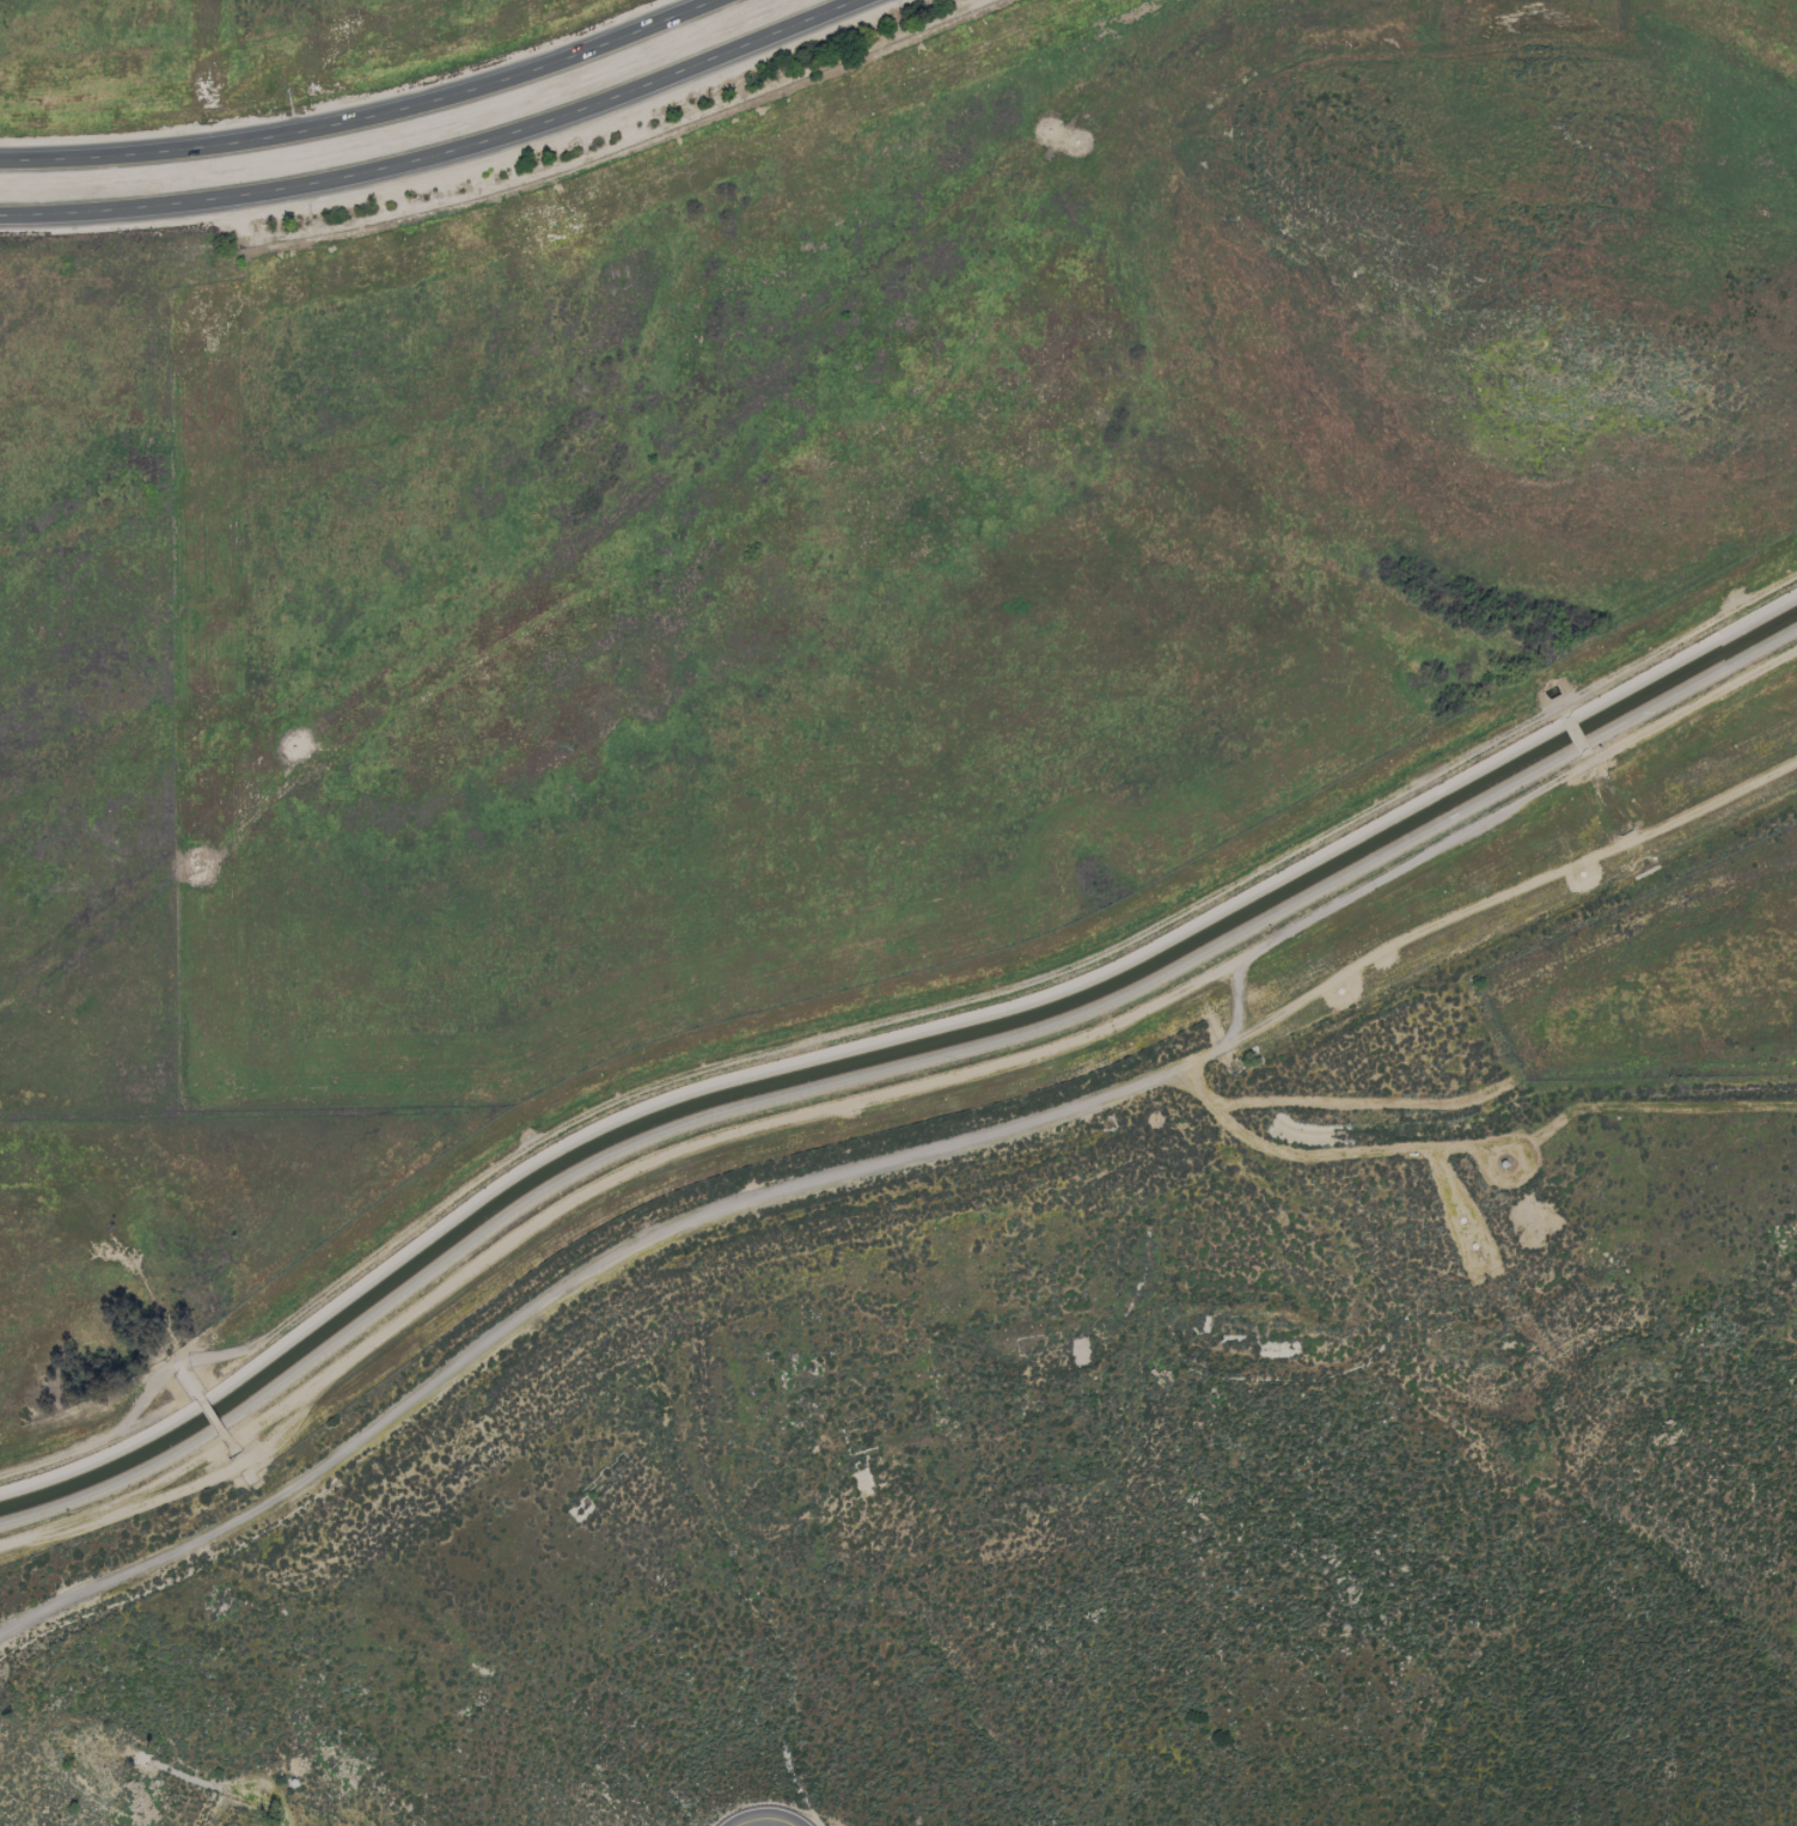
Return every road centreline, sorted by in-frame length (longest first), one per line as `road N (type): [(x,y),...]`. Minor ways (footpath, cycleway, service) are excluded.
road 1 (residential): [(0,1634),(230,1525),(572,1276),(643,1236),(726,1204),(1029,1122),(1235,1039)]
road 2 (primary): [(0,215),(164,206),(389,167),(566,116),(859,0)]
road 3 (primary): [(713,0),(548,65),(378,115),(149,153),(0,160)]
road 4 (track): [(1235,1039),(1389,946),(1686,818)]
road 5 (track): [(1796,761),(1686,818)]

